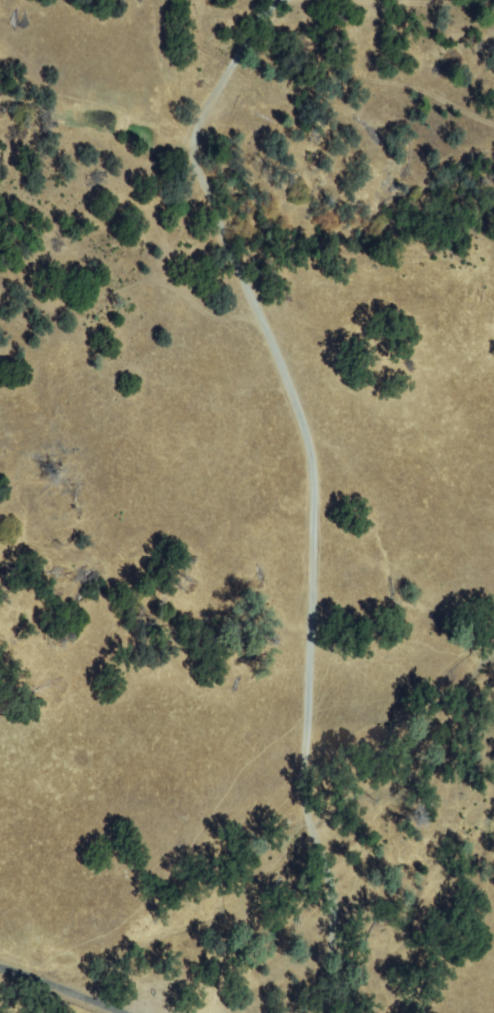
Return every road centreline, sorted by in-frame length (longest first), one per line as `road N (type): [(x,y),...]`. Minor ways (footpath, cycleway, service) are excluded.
road 1 (residential): [(331,1012),(335,914),(316,715),(320,475),(302,401),(228,225),(205,142),(210,114),(289,0)]
road 2 (residential): [(135,1012),(0,966)]

